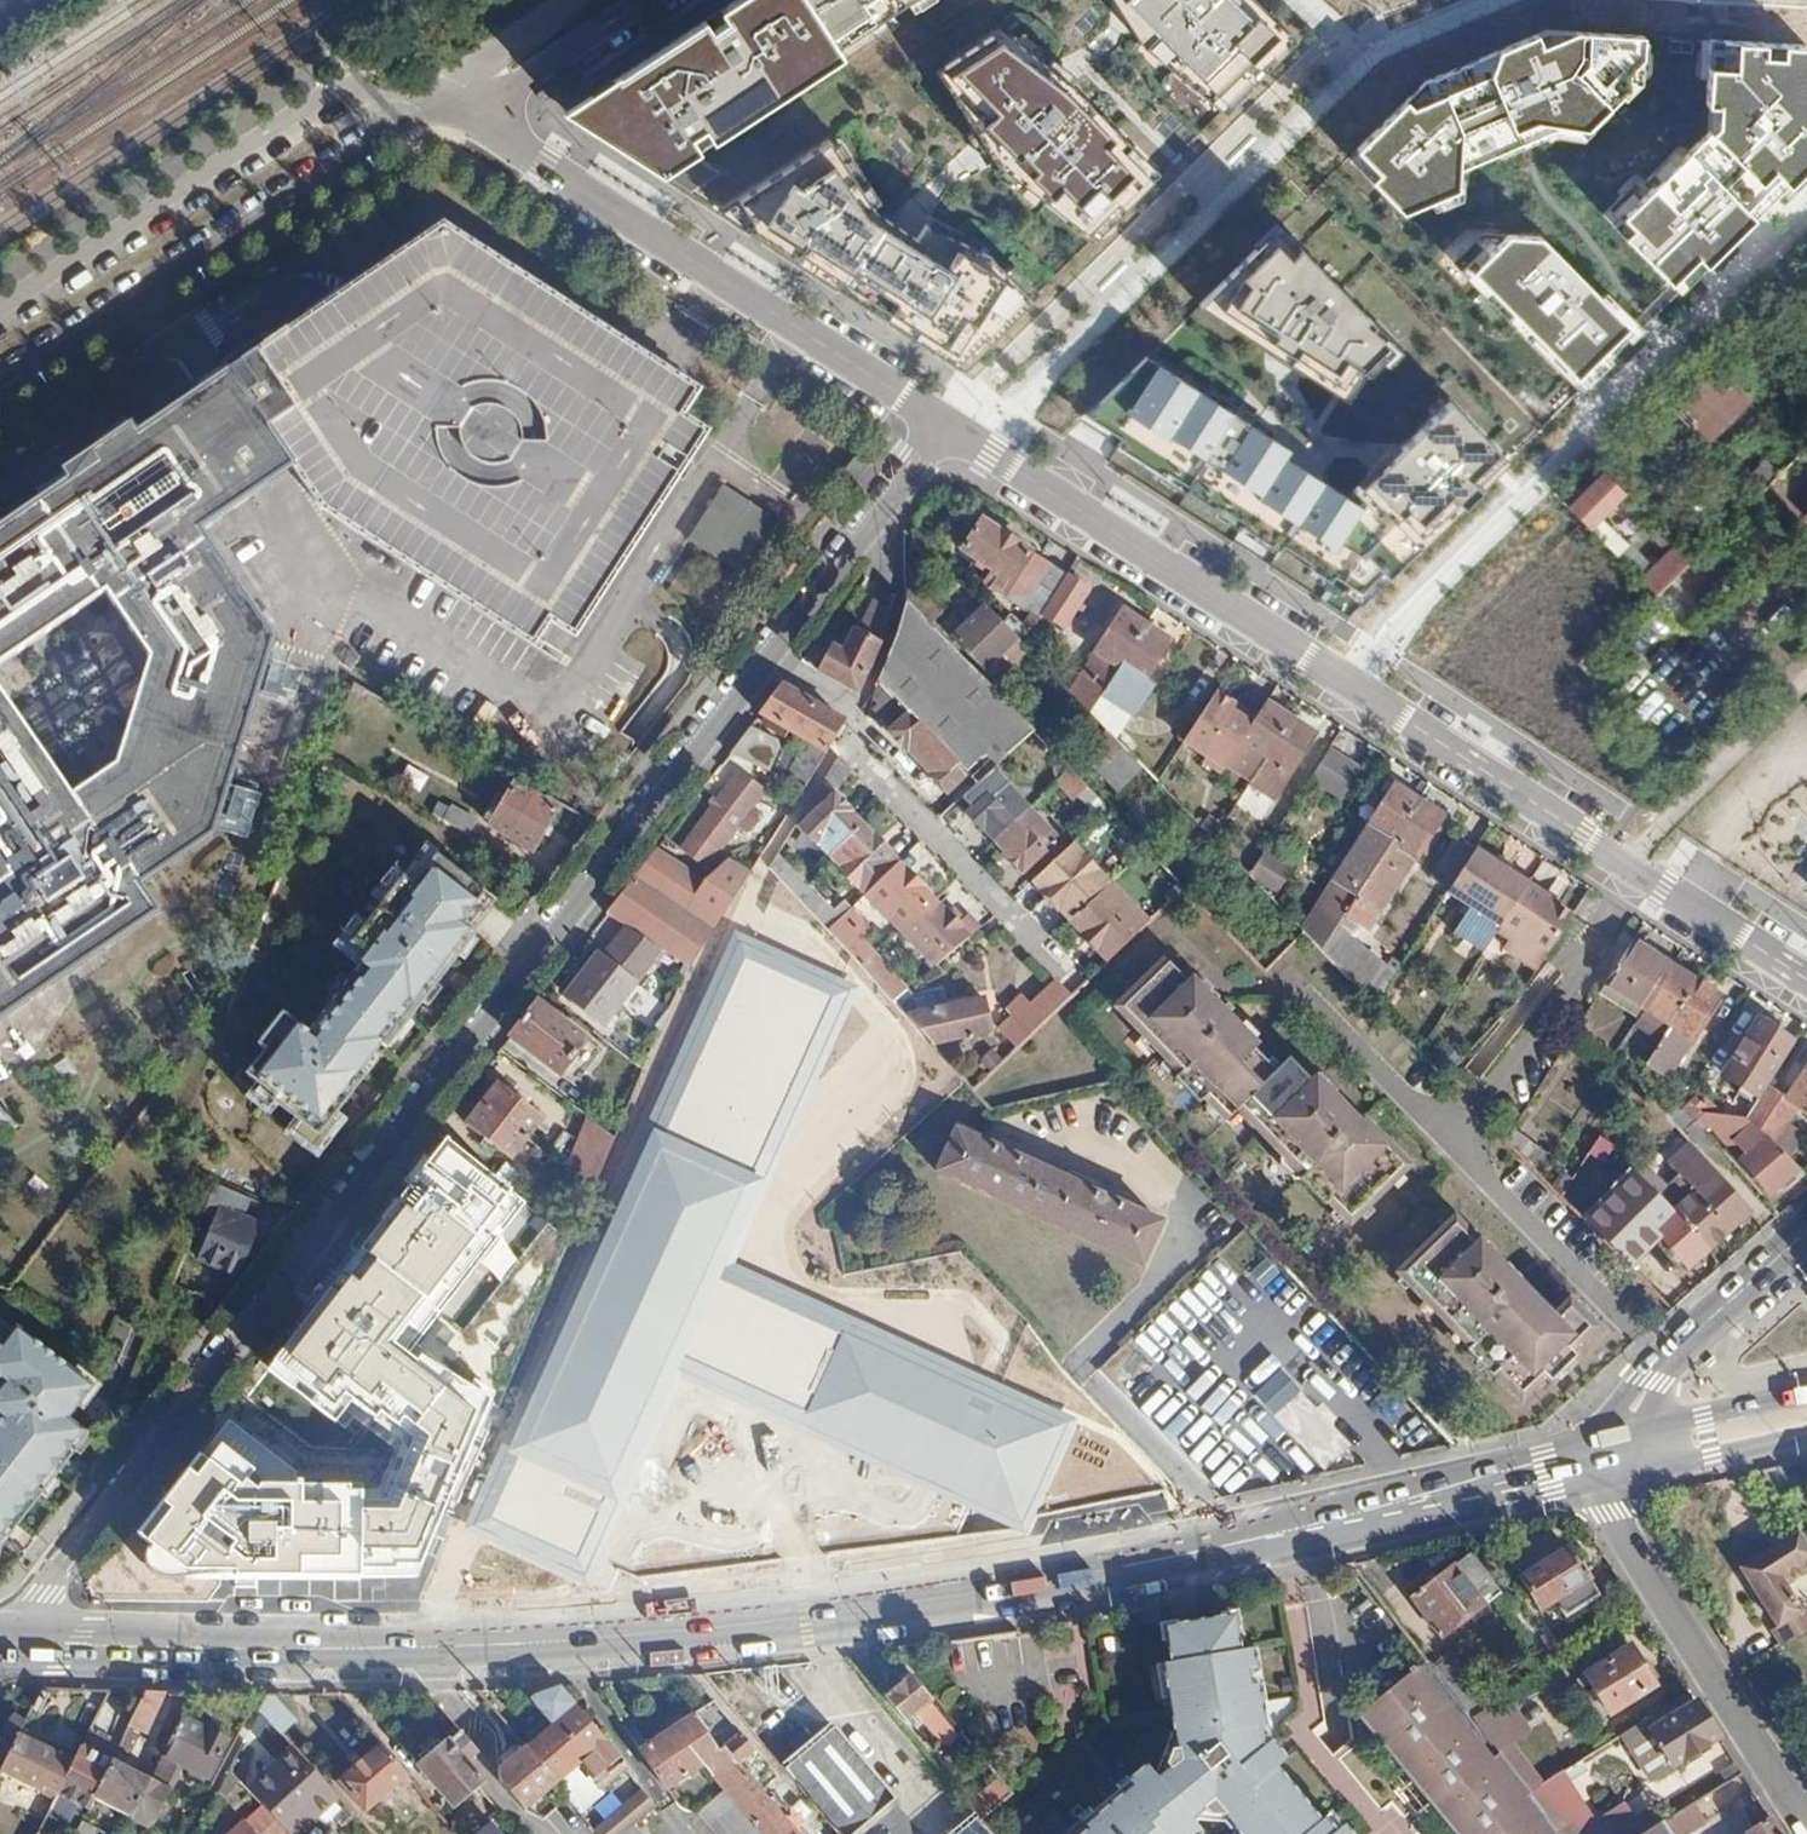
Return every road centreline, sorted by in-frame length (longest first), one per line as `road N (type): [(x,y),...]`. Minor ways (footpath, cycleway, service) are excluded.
road 1 (primary): [(0,1640),(281,1649),(605,1638),(911,1603),(1300,1530)]
road 2 (residential): [(757,661),(0,1640)]
road 3 (residential): [(1361,692),(1423,601),(1806,210)]
road 4 (residential): [(480,121),(943,423)]
road 5 (residential): [(0,381),(374,138),(447,113)]
road 6 (residential): [(447,113),(411,90),(373,85),(325,103),(0,317)]
road 7 (residential): [(943,423),(1361,692)]
road 8 (residential): [(757,661),(859,713),(862,755),(1072,973)]
road 9 (residential): [(1605,1478),(1608,1507),(1806,1833)]
road 10 (primary): [(1604,1433),(1300,1530)]
road 11 (residential): [(1361,692),(1623,865)]
road 12 (primary): [(1300,1530),(1605,1478)]
road 13 (residential): [(943,423),(757,661)]
road 14 (residential): [(1806,679),(1623,865)]
road 15 (residential): [(1623,865),(1806,980)]
road 16 (tertiary): [(1652,1377),(1806,1231)]
road 17 (residential): [(480,121),(651,0)]
road 18 (residential): [(565,0),(548,12),(506,75),(453,117)]
road 19 (primary): [(1806,1392),(1649,1425)]
road 20 (primary): [(1657,1469),(1806,1434)]

